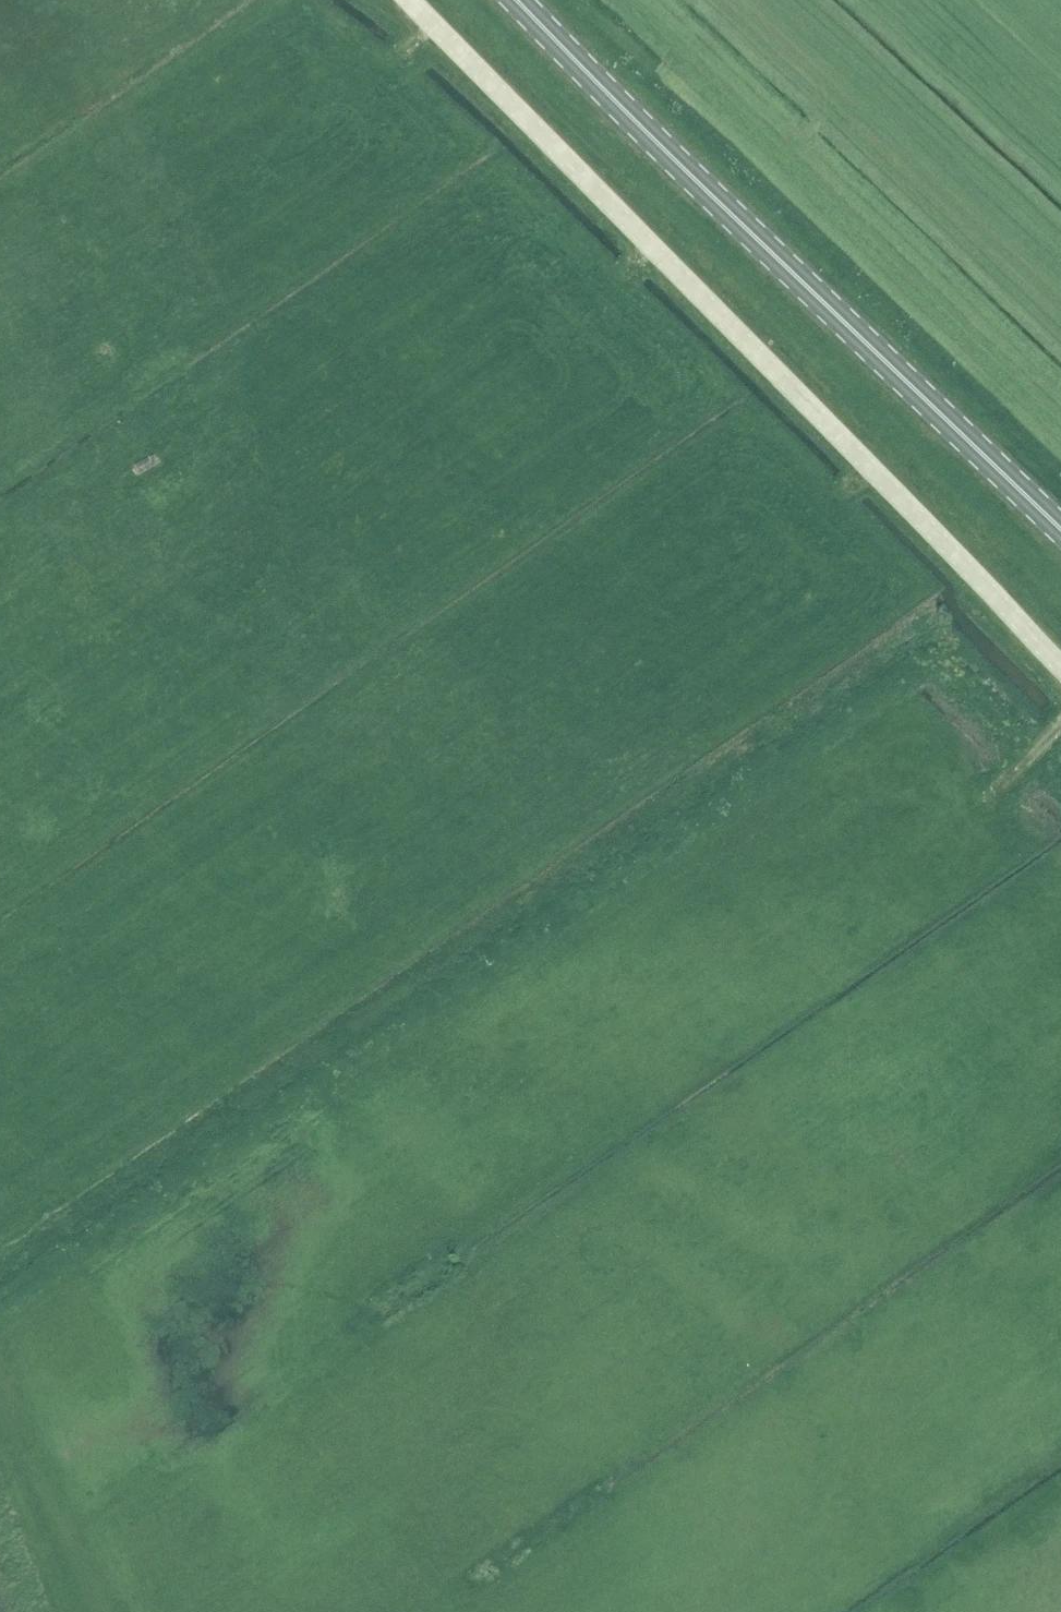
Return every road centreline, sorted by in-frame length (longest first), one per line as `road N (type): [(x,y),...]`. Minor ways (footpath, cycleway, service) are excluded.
road 1 (unclassified): [(1060,667),(408,0)]
road 2 (primary): [(1060,531),(515,0)]

